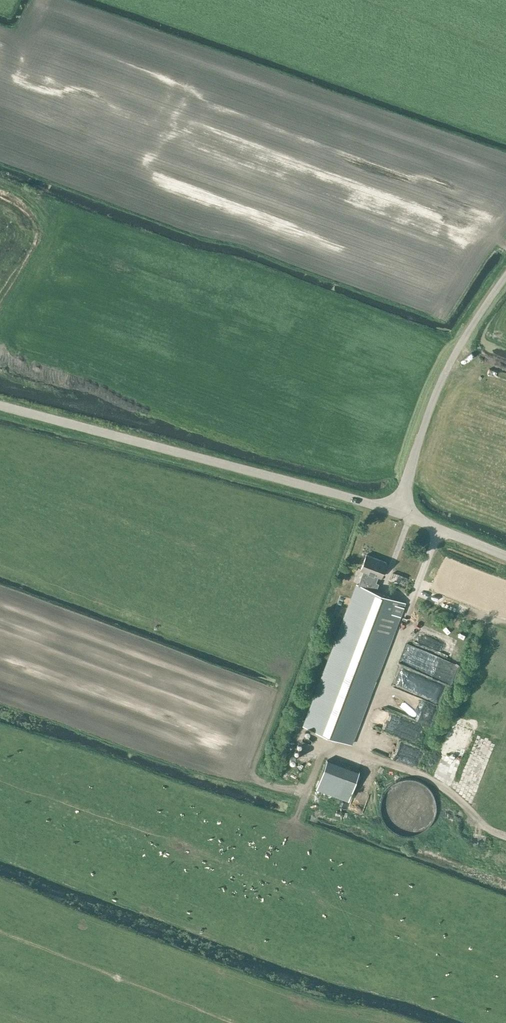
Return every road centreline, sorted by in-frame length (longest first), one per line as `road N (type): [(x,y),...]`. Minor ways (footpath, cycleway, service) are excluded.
road 1 (unclassified): [(398,510),(0,407)]
road 2 (unclassified): [(398,510),(437,389),(505,275)]

